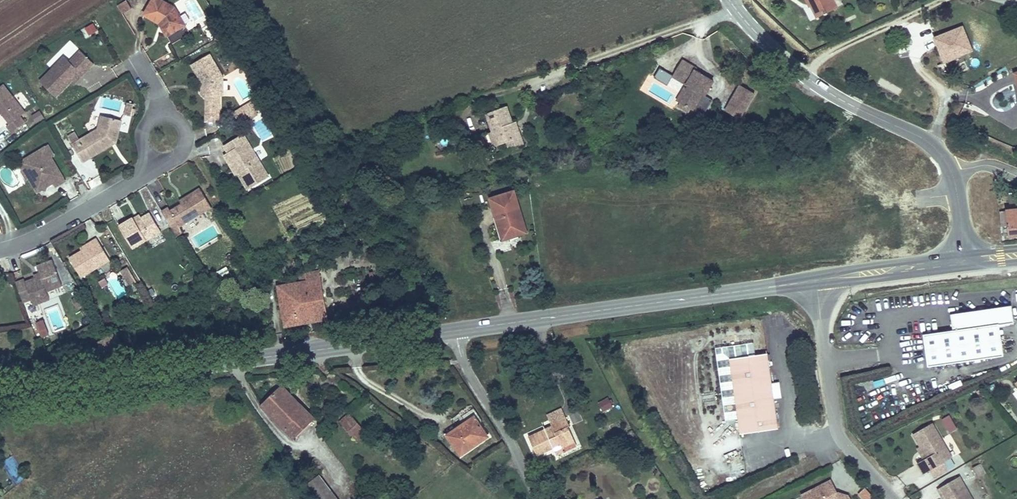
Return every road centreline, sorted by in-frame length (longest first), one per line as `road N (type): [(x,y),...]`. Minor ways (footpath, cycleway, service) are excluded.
road 1 (primary): [(446,332),(0,394)]
road 2 (secondary): [(729,0),(805,77),(932,141),(957,196),(966,261)]
road 3 (primary): [(817,281),(446,332)]
road 4 (residential): [(817,281),(845,445),(894,498)]
road 5 (residential): [(0,251),(49,233),(137,181),(162,157)]
road 6 (residential): [(446,332),(535,498)]
road 7 (primary): [(966,261),(817,281)]

